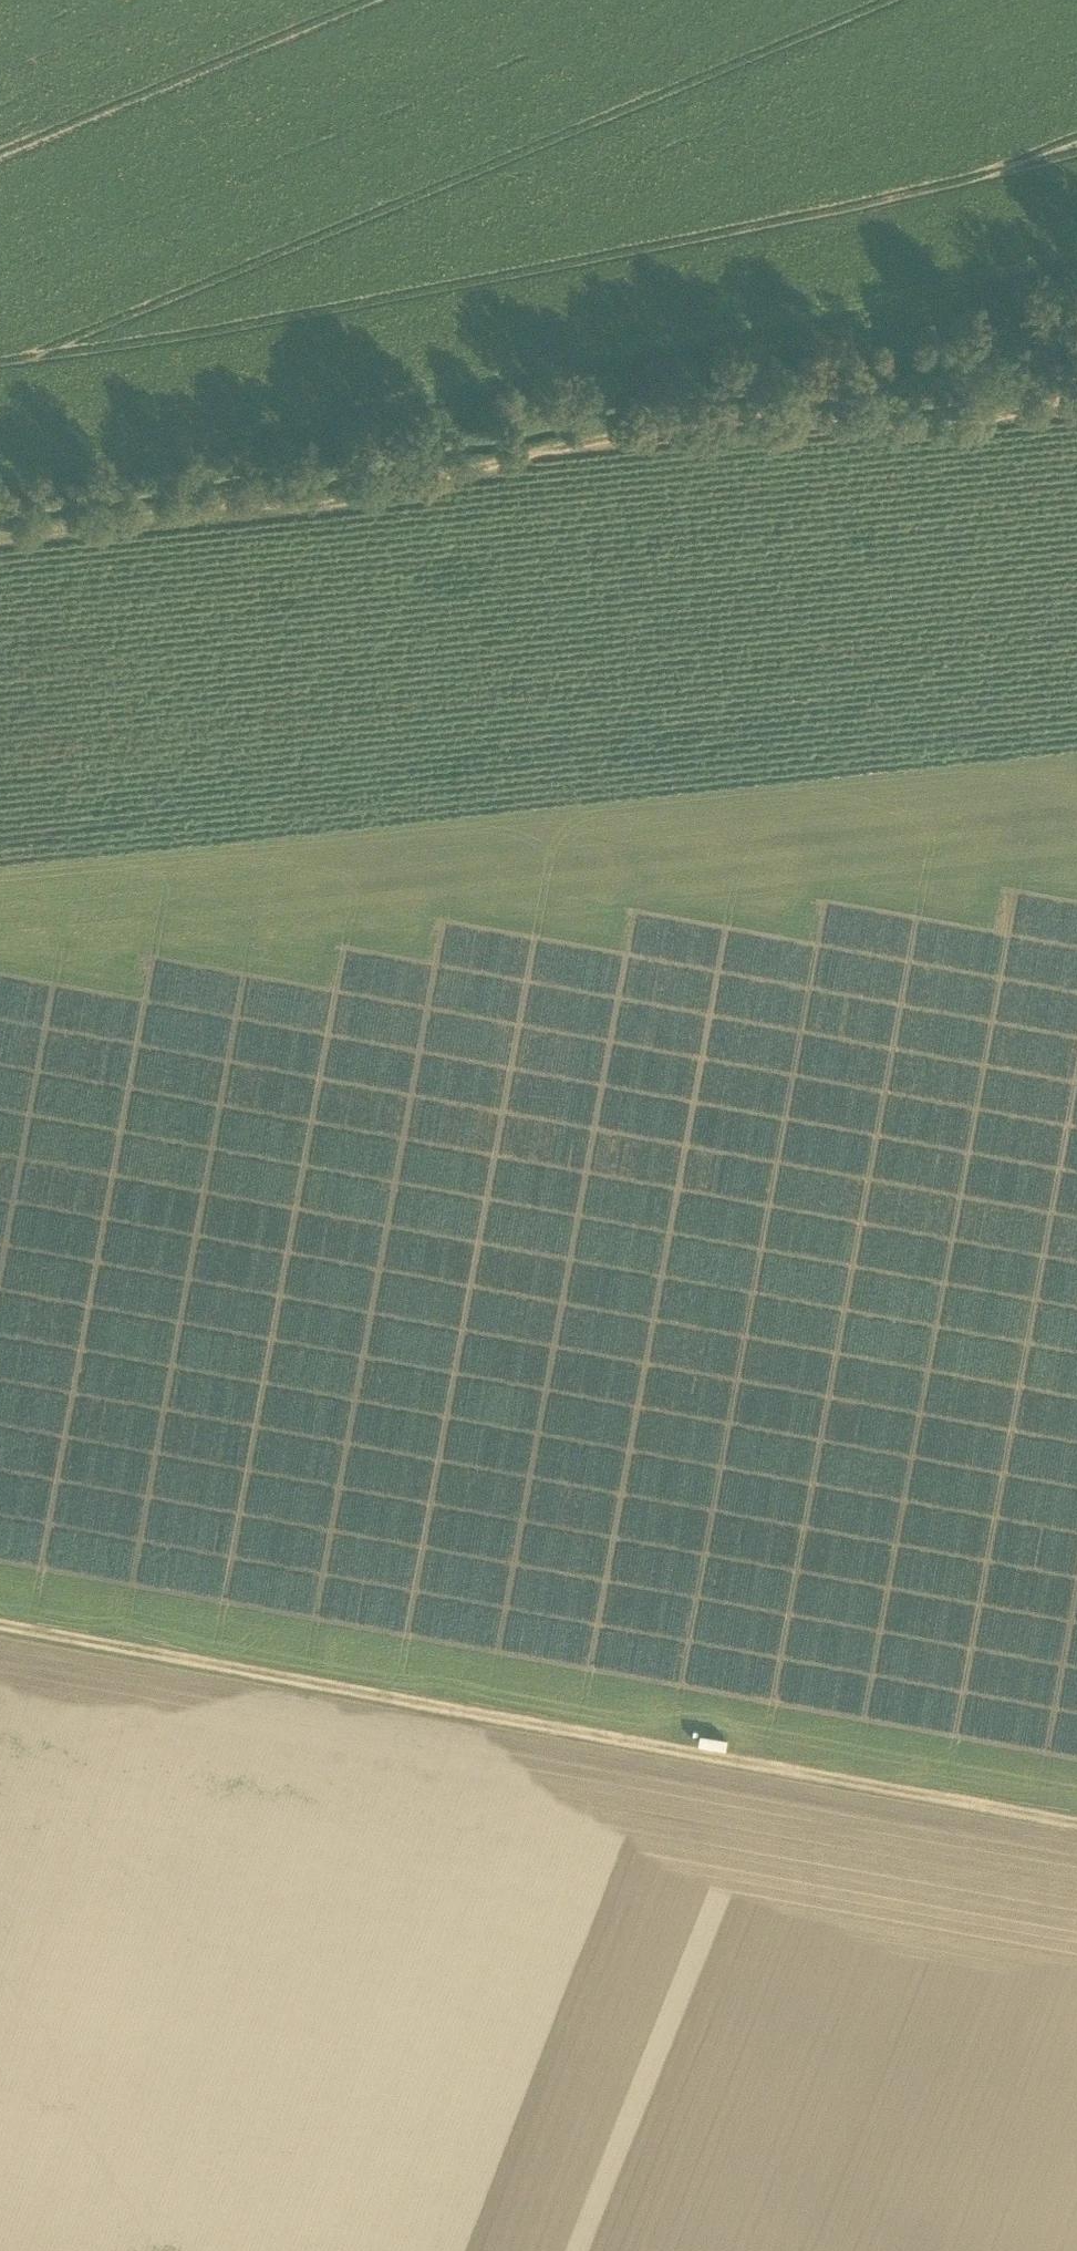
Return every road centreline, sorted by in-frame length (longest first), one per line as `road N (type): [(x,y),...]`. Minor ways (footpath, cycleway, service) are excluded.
road 1 (track): [(1076,1816),(0,1617)]

